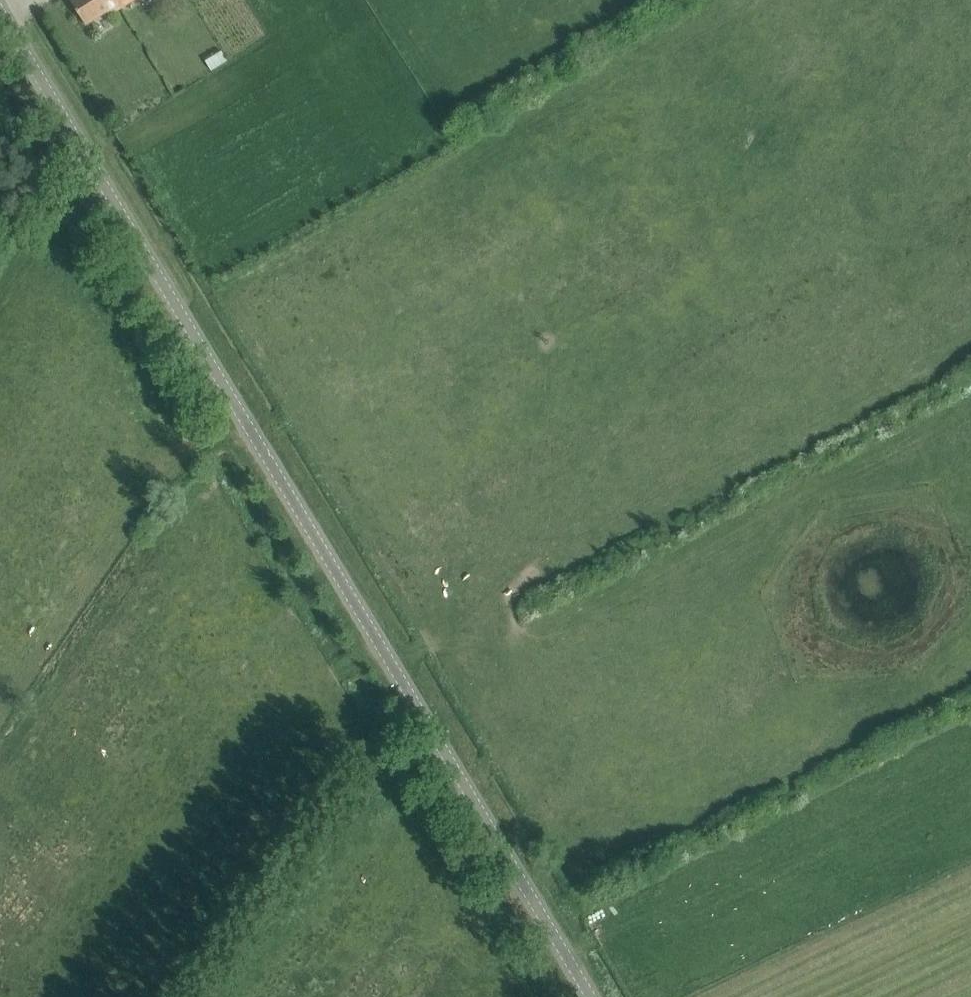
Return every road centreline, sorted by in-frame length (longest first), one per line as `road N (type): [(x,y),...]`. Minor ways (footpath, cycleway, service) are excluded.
road 1 (unclassified): [(592,996),(0,9)]

